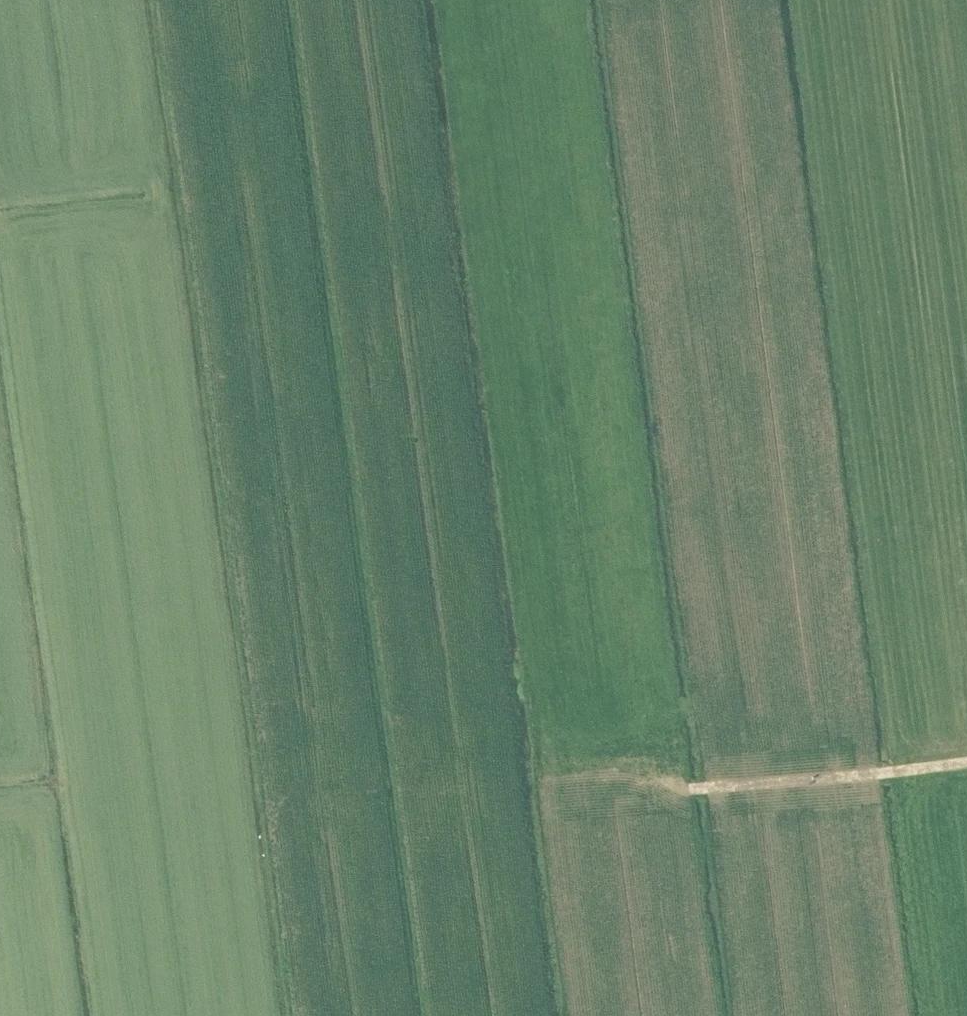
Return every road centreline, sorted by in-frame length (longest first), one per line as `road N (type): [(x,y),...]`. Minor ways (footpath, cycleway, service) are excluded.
road 1 (track): [(688,787),(966,761)]

